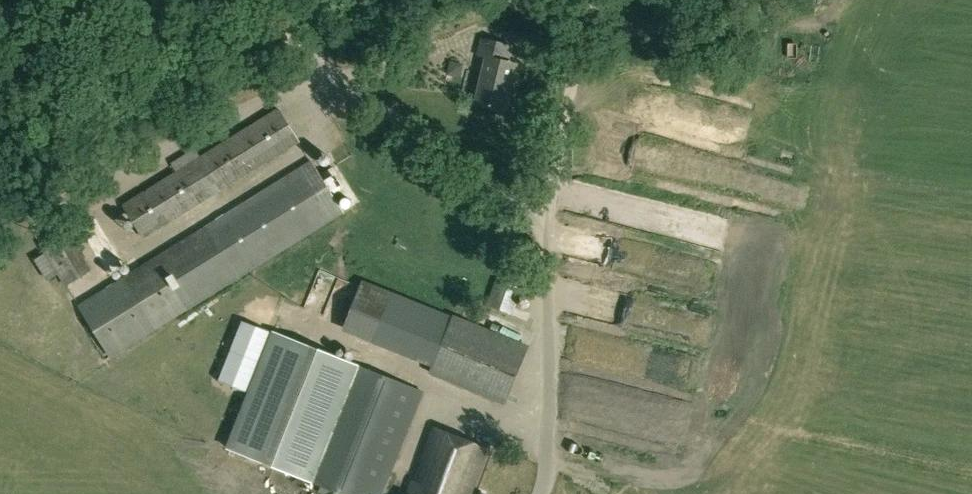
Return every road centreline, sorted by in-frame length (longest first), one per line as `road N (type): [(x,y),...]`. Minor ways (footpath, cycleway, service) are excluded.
road 1 (unclassified): [(538,493),(550,458),(545,223)]
road 2 (track): [(338,72),(237,0)]

